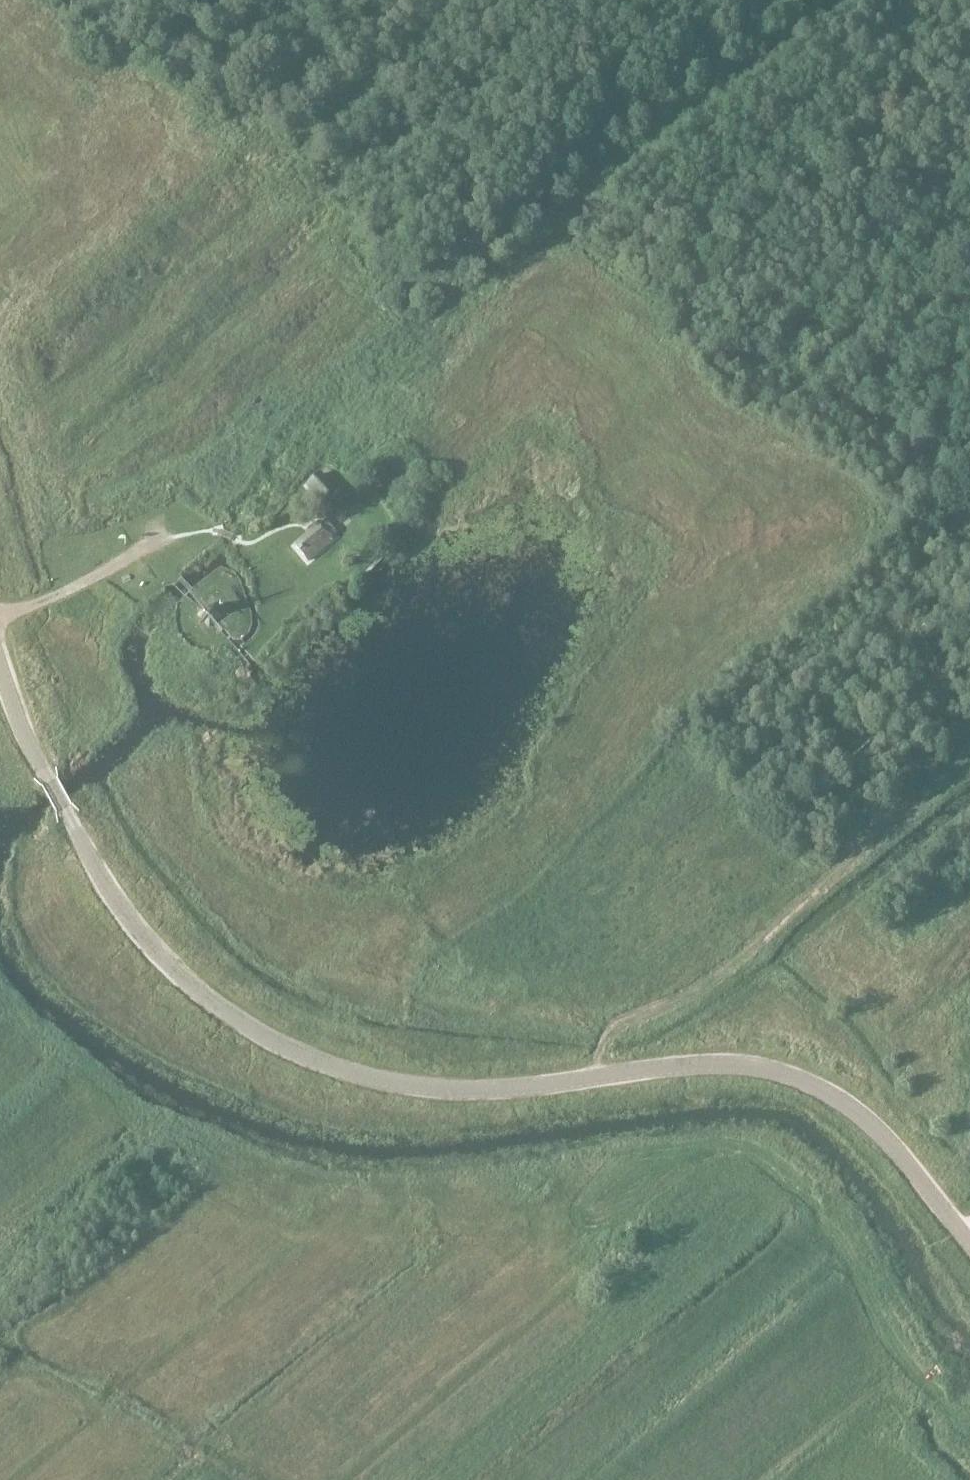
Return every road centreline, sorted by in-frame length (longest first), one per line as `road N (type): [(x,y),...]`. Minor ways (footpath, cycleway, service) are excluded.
road 1 (tertiary): [(969,1245),(875,1130),(785,1076),(700,1065),(437,1089),(330,1066),(269,1039),(195,990),(126,917),(29,747),(0,669)]
road 2 (track): [(585,1080),(602,1038),(620,1021),(754,951),(969,761)]

